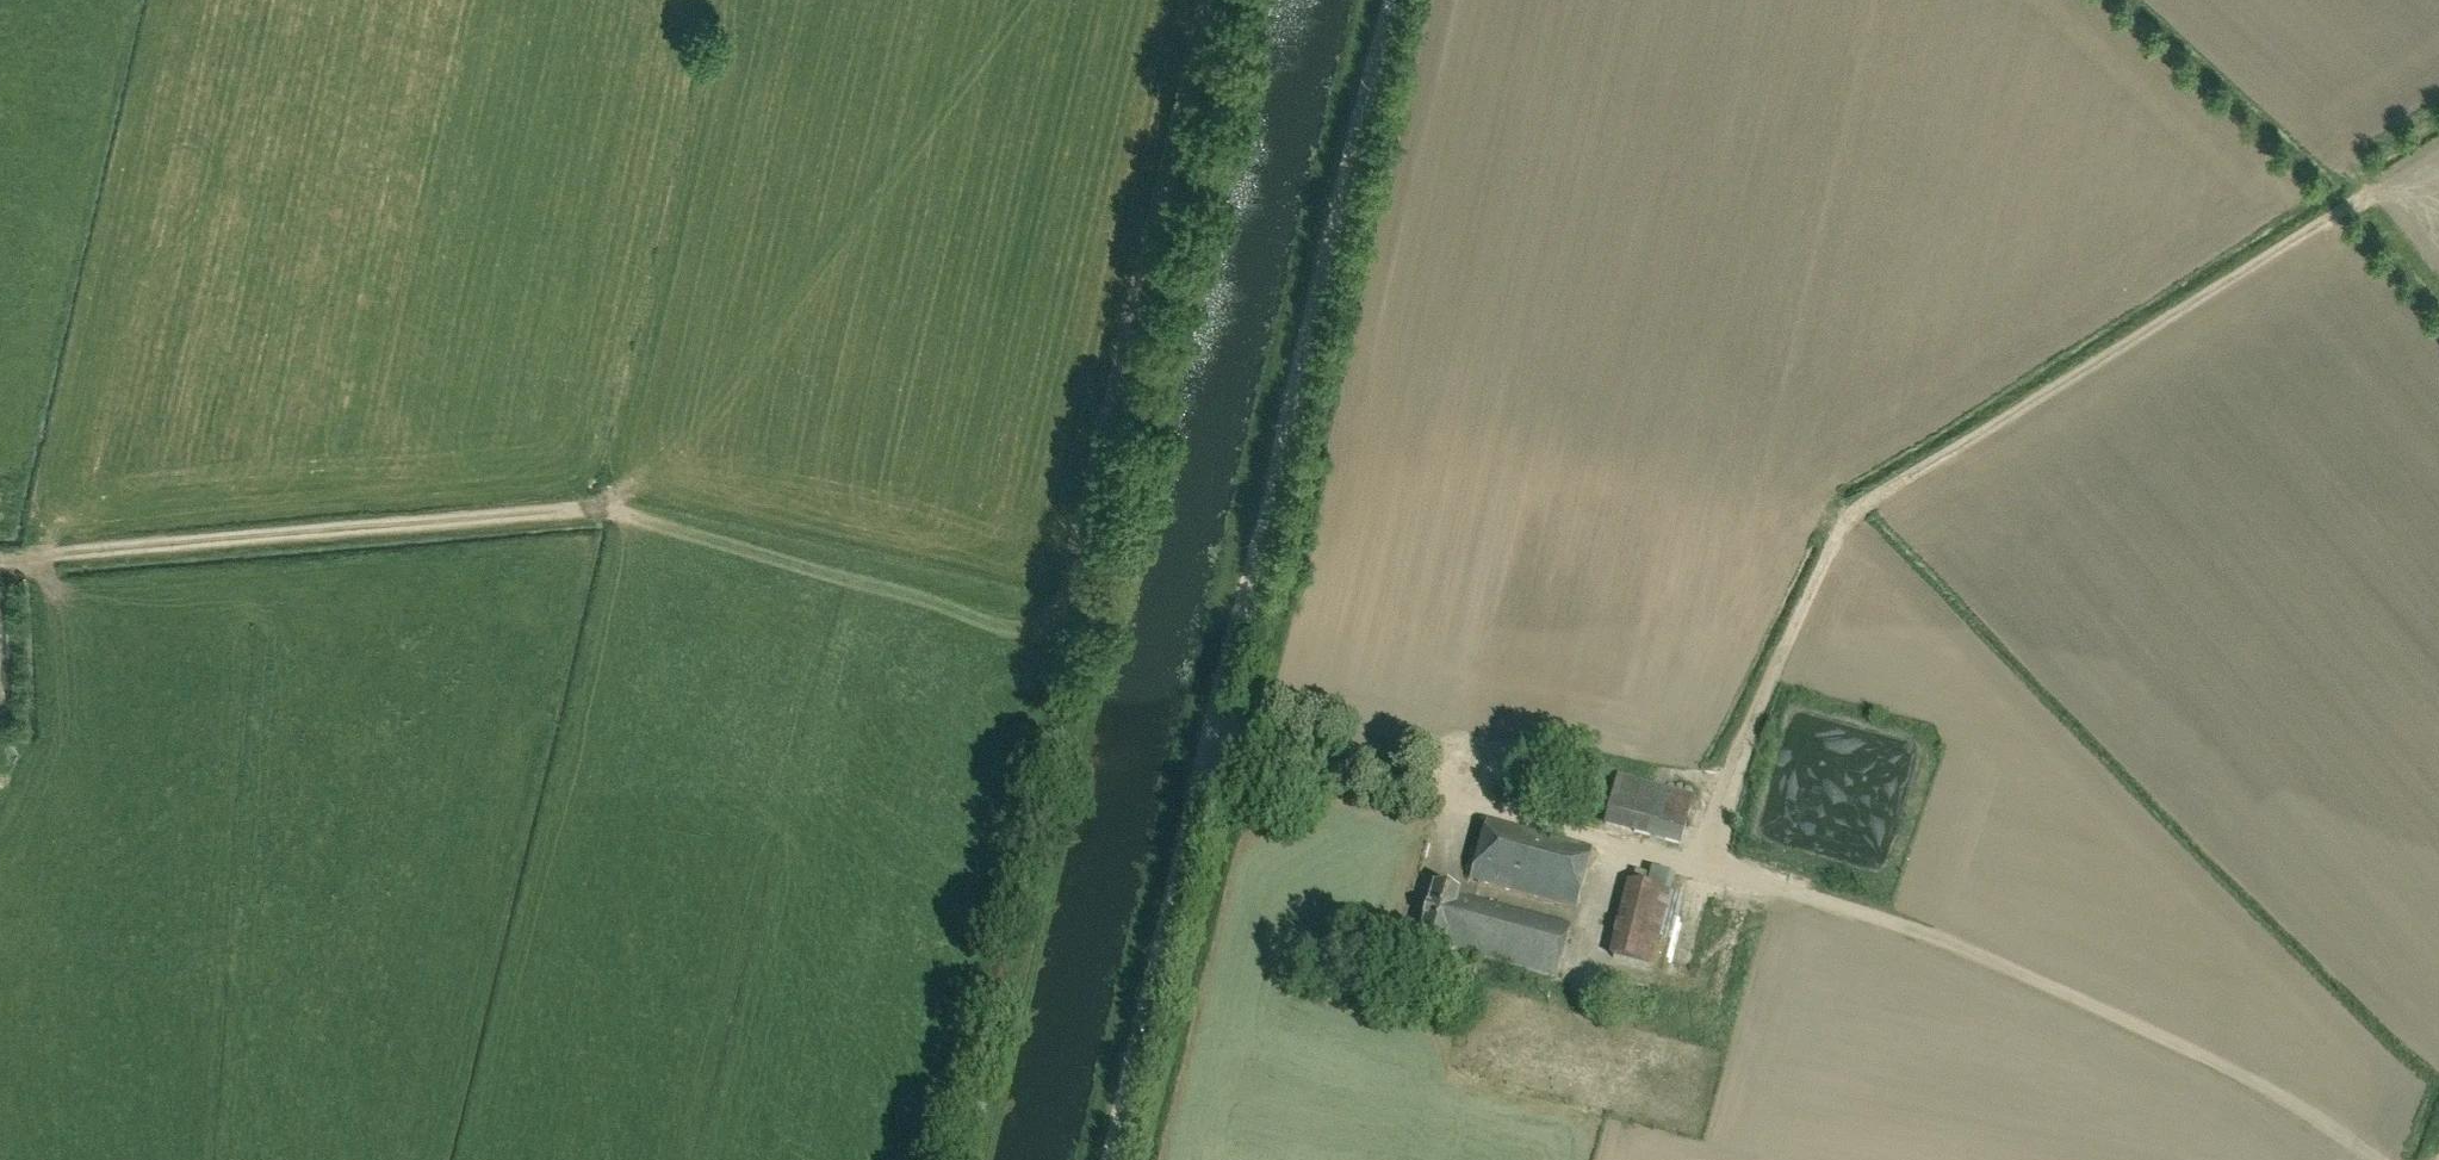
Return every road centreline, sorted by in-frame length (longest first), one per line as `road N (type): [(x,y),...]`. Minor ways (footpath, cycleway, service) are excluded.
road 1 (track): [(1206,0),(1065,602),(1035,613),(589,510),(0,559)]
road 2 (unclassified): [(1114,1159),(1397,0)]
road 3 (track): [(2349,205),(1848,515),(1692,862)]
road 4 (track): [(2379,1159),(2254,1079),(2075,995),(1875,916),(1692,862)]

